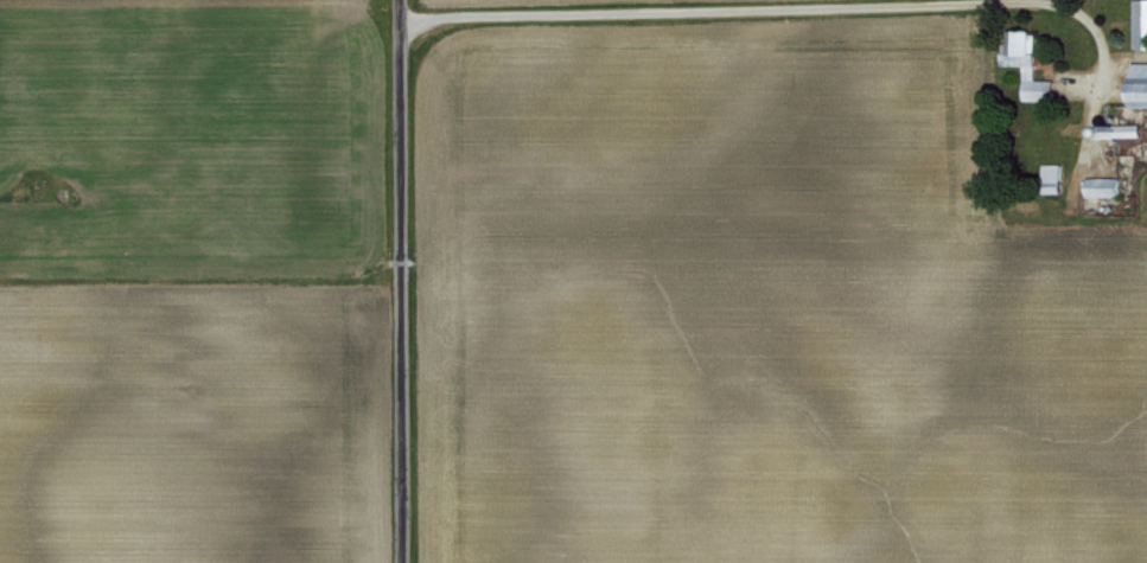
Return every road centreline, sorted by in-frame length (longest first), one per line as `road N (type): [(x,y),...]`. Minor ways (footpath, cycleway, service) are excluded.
road 1 (residential): [(1090,89),(1101,62),(1090,24),(1068,8),(1028,0),(396,17)]
road 2 (residential): [(397,562),(396,0)]

